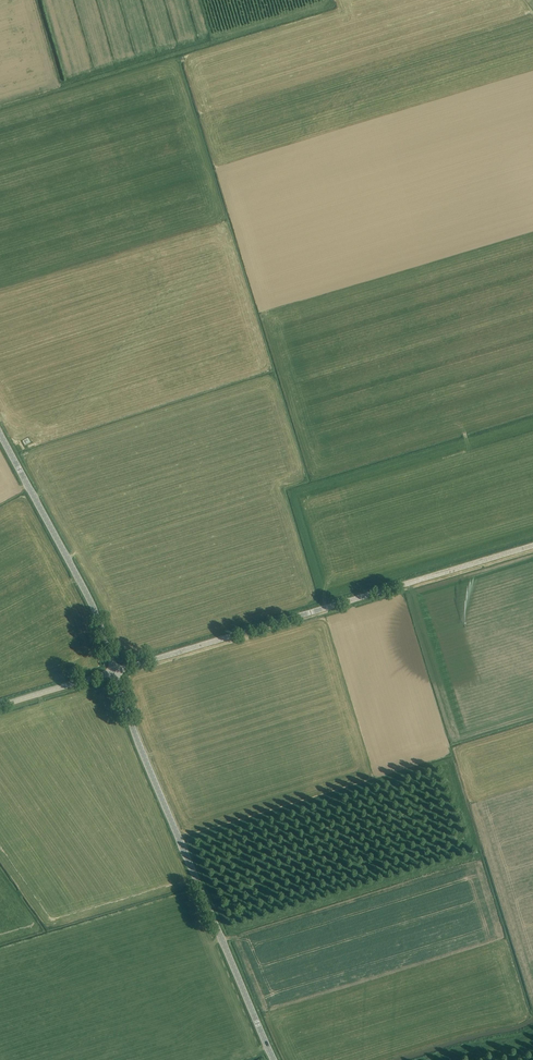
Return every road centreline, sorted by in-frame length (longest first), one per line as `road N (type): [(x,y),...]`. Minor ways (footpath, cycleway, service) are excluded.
road 1 (tertiary): [(274,1059),(115,671)]
road 2 (unclassified): [(160,658),(532,546)]
road 3 (tertiary): [(115,671),(91,602),(0,434)]
road 4 (unclassified): [(0,707),(115,671)]

